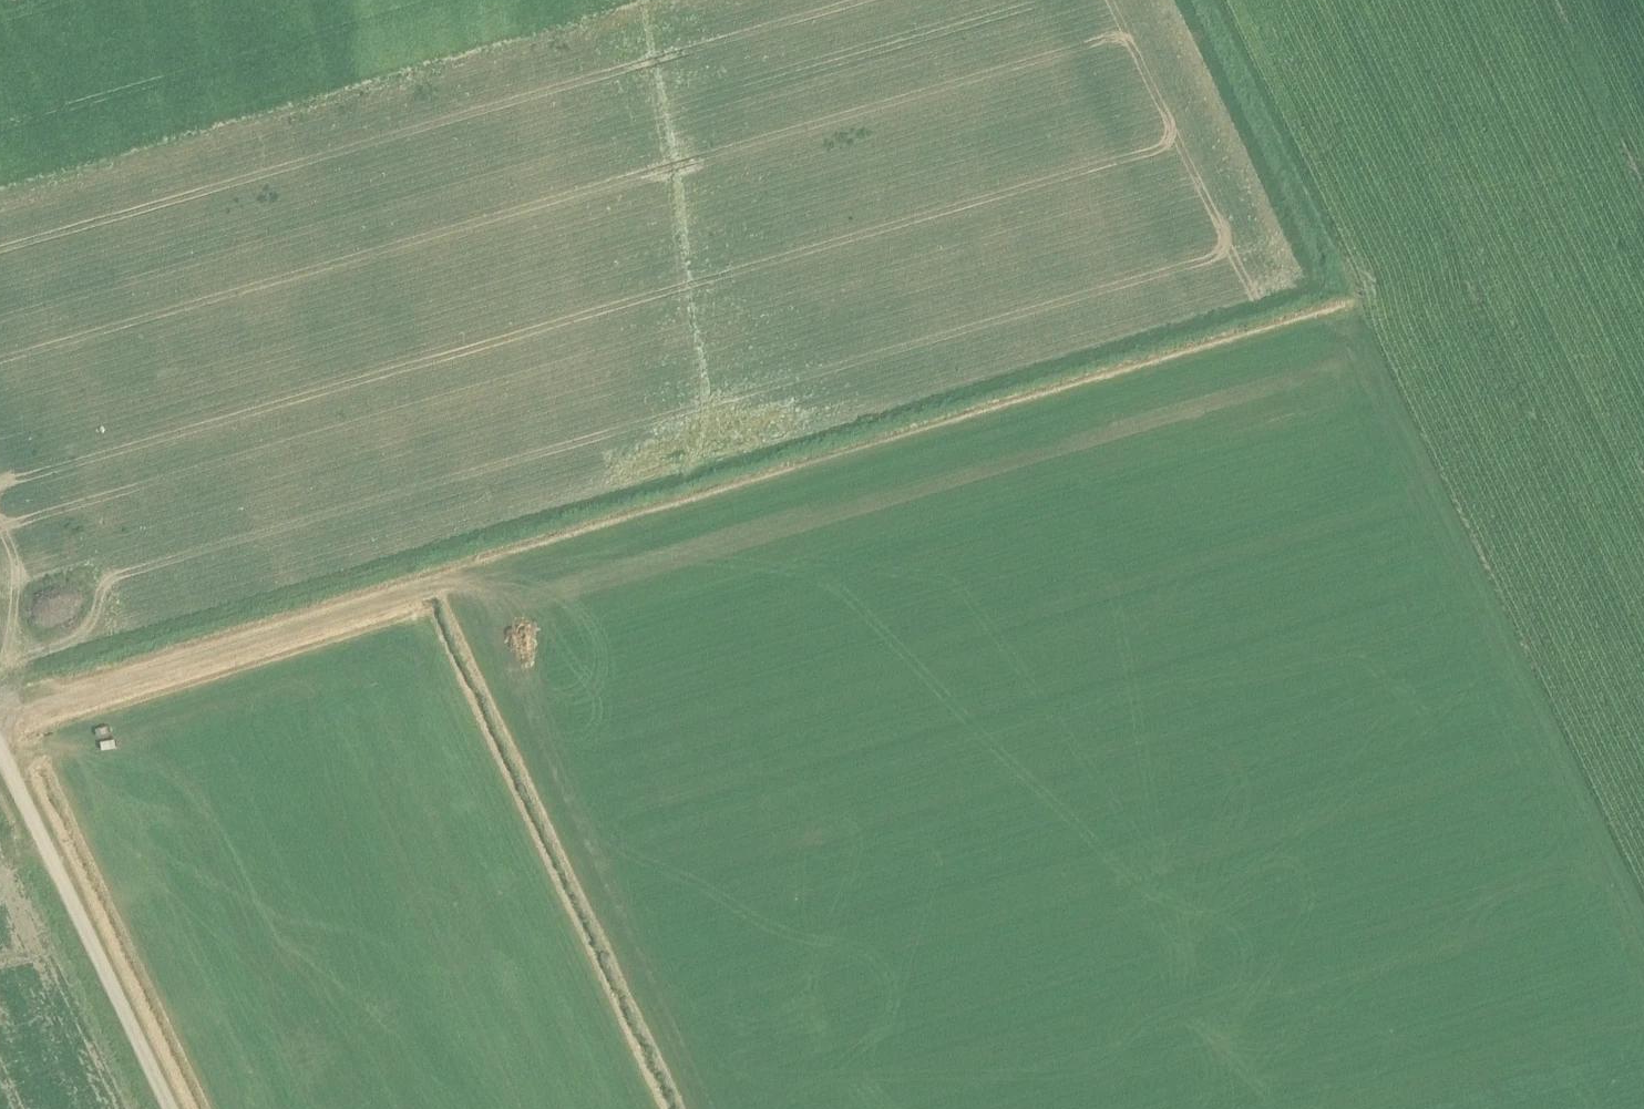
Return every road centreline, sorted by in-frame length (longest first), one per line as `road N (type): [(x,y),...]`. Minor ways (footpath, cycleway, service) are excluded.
road 1 (unclassified): [(164,1108),(0,766)]

